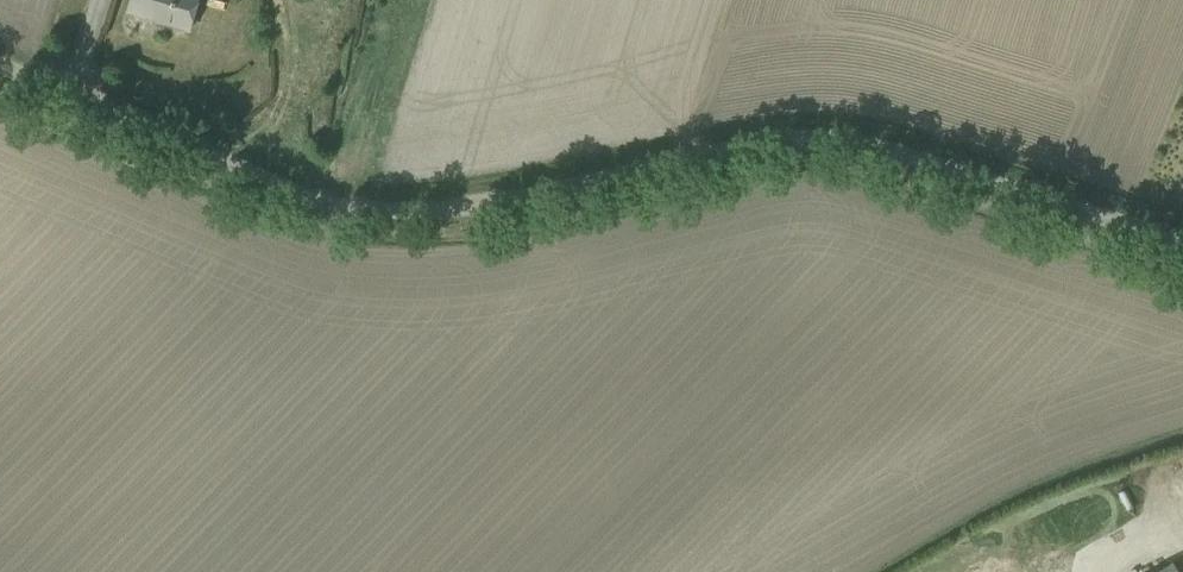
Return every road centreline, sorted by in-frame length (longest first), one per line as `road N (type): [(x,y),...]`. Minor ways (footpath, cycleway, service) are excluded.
road 1 (unclassified): [(1182,236),(859,144),(739,144),(471,203),(398,204),(298,183),(0,65)]

